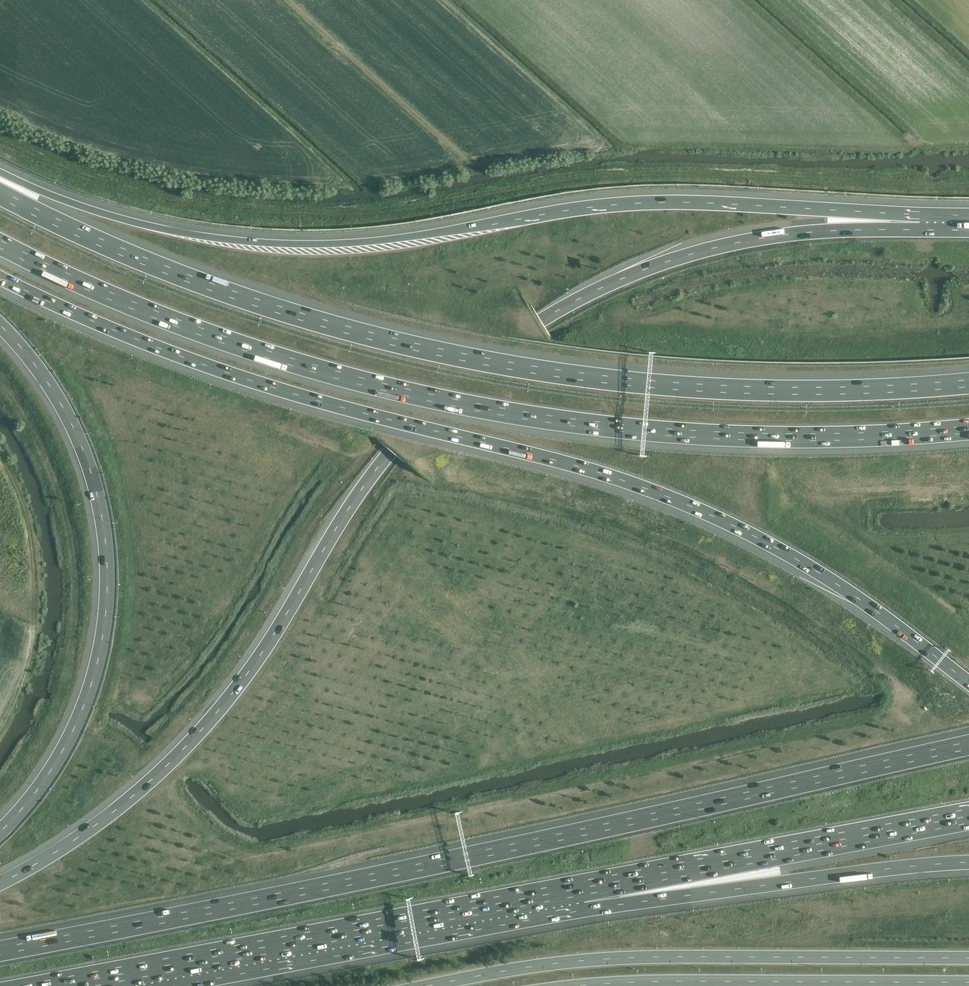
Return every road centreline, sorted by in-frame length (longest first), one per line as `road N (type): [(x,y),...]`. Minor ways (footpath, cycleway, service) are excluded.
road 1 (motorway): [(920,222),(741,242),(625,275),(563,305),(458,385),(387,457),(287,616),(190,743),(100,822),(0,884)]
road 2 (motorway): [(0,279),(246,381),(602,475),(712,516),(838,587),(968,685)]
road 3 (motorway): [(968,384),(800,392),(531,371),(344,330),(225,293),(0,194)]
road 4 (motorway): [(0,245),(265,355),(493,411),(752,438),(968,431)]
road 5 (motorway): [(968,744),(0,950)]
road 6 (motorway): [(920,222),(659,202),(350,244),(281,244),(147,226),(0,173)]
road 7 (motorway): [(0,327),(69,415),(92,469),(109,570),(85,705),(62,753),(0,832)]
road 8 (tertiary): [(968,955),(631,954),(417,985)]
road 9 (motorway): [(55,985),(582,888)]
road 10 (motorway): [(582,888),(968,815)]
road 11 (motorway): [(582,888),(782,883),(968,863)]
road 12 (tertiary): [(652,985),(968,985)]

